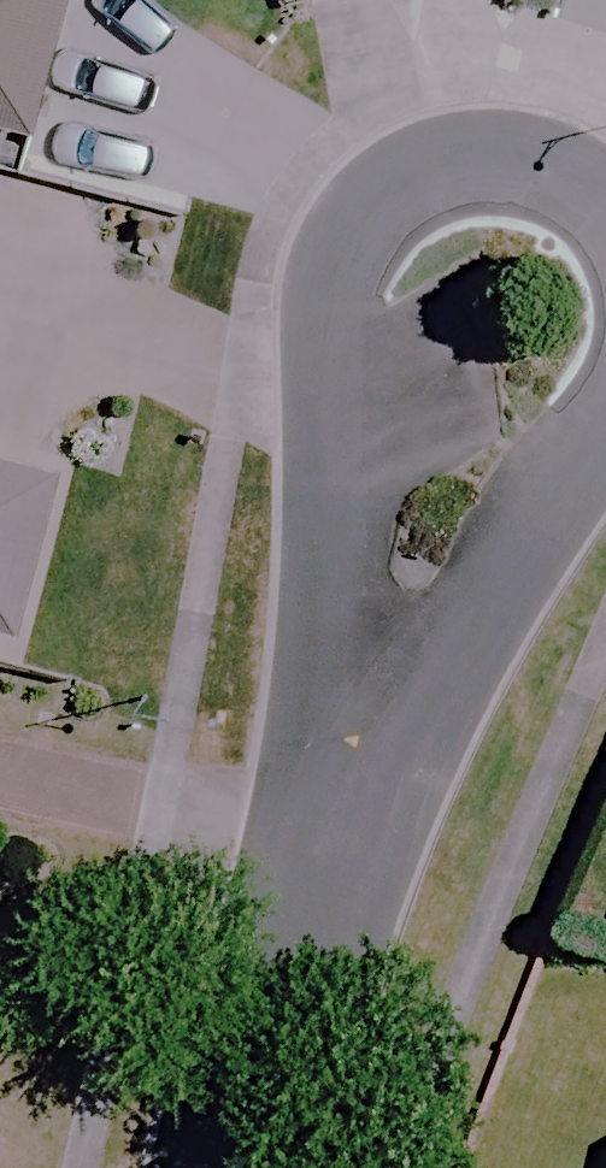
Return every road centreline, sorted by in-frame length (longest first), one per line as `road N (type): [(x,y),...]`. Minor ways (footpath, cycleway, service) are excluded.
road 1 (residential): [(605,253),(564,194),(446,165),(363,212),(343,265),(336,431)]
road 2 (residential): [(368,743),(208,1167)]
road 3 (residential): [(368,743),(477,563),(595,455),(605,434)]
road 4 (residential): [(336,431),(368,743)]

